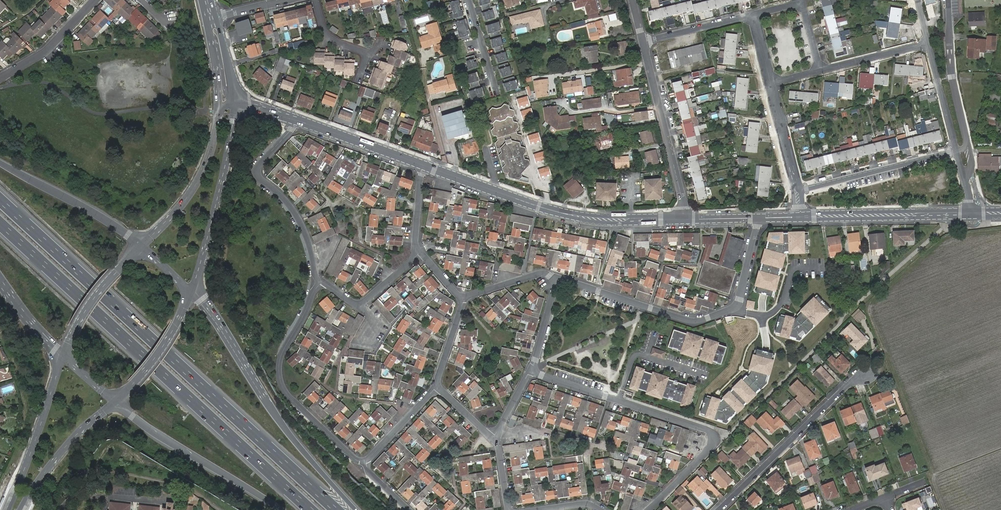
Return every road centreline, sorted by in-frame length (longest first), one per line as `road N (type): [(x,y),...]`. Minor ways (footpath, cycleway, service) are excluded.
road 1 (motorway): [(336,509),(0,200)]
road 2 (motorway): [(0,223),(311,509)]
road 3 (track): [(1000,230),(942,241),(869,307),(934,475)]
road 4 (residential): [(649,509),(715,445),(714,432),(531,370)]
road 5 (residential): [(558,278),(684,319),(708,318),(740,299),(758,218)]
road 6 (motorway): [(356,509),(285,429),(192,291)]
road 7 (secondary): [(684,218),(579,217),(423,165)]
road 8 (residential): [(322,281),(283,351),(282,387),(365,462)]
road 9 (residential): [(718,509),(852,380),(871,373)]
road 10 (motorway): [(115,402),(281,509)]
road 11 (secondary): [(192,291),(235,99)]
road 12 (residential): [(296,120),(256,173),(295,213),(322,281)]
road 13 (residential): [(643,42),(684,218)]
road 14 (secondary): [(970,213),(800,217)]
road 15 (motorway): [(141,246),(0,163)]
road 16 (residential): [(798,190),(957,152)]
road 17 (primary): [(63,356),(7,509)]
road 18 (secondary): [(219,108),(202,174),(141,246)]
road 19 (primary): [(21,509),(51,465),(115,402)]
road 20 (residential): [(968,138),(952,77),(948,0)]
road 21 (primary): [(115,402),(158,356),(192,291)]
road 22 (primary): [(141,246),(96,296),(63,356)]
road 23 (secondary): [(423,165),(296,120)]
road 24 (residential): [(322,281),(360,307),(420,253)]
road 25 (residential): [(94,0),(46,52),(0,80)]

